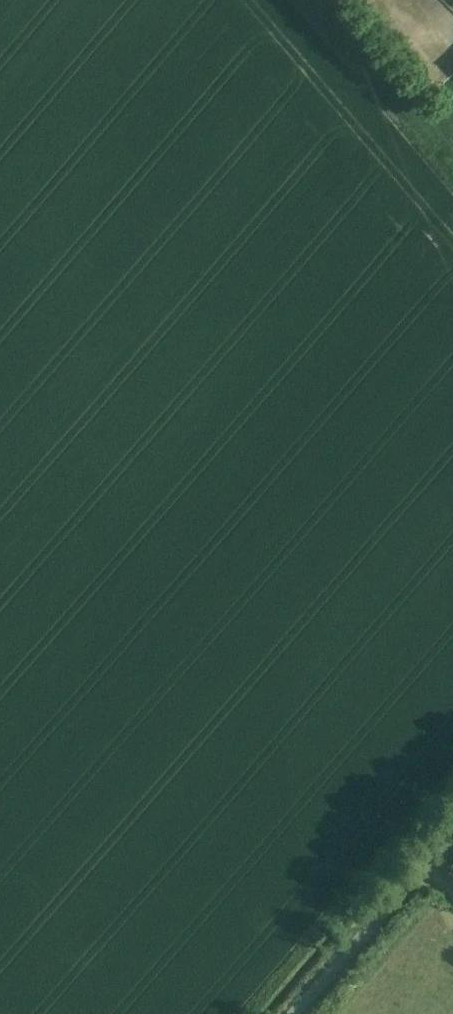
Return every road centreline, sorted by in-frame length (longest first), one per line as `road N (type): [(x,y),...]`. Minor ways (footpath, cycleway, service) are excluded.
road 1 (unclassified): [(290,1013),(452,829)]

